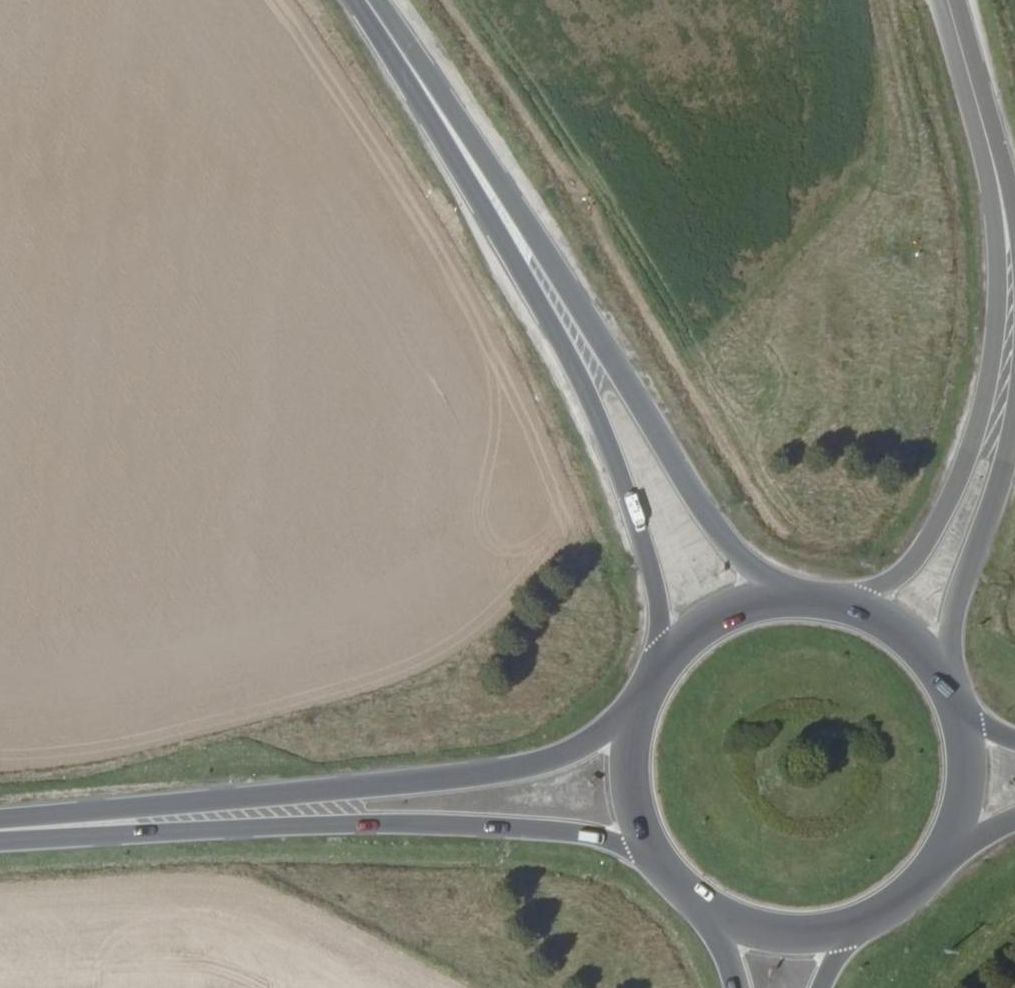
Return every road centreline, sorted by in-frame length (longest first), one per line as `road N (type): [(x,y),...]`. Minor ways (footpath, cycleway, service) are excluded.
road 1 (primary): [(799,604),(728,541),(680,477),(500,175),(428,91)]
road 2 (primary): [(428,91),(465,175),(600,417),(652,581),(660,637),(651,666)]
road 3 (primary): [(54,827),(542,830),(646,852)]
road 4 (primary): [(634,724),(527,769),(54,827)]
road 5 (tertiary): [(1002,190),(999,308),(959,474),(916,543),(868,589),(815,602)]
road 6 (tertiary): [(927,669),(950,645),(961,585),(1008,465),(1014,422)]
road 7 (tertiary): [(1002,190),(942,0)]
road 8 (primary): [(696,897),(739,924),(815,928),(869,904)]
road 9 (primary): [(799,604),(746,605),(686,634),(651,666)]
road 10 (primary): [(927,669),(879,623),(815,602)]
road 11 (primary): [(634,724),(625,765),(646,852)]

